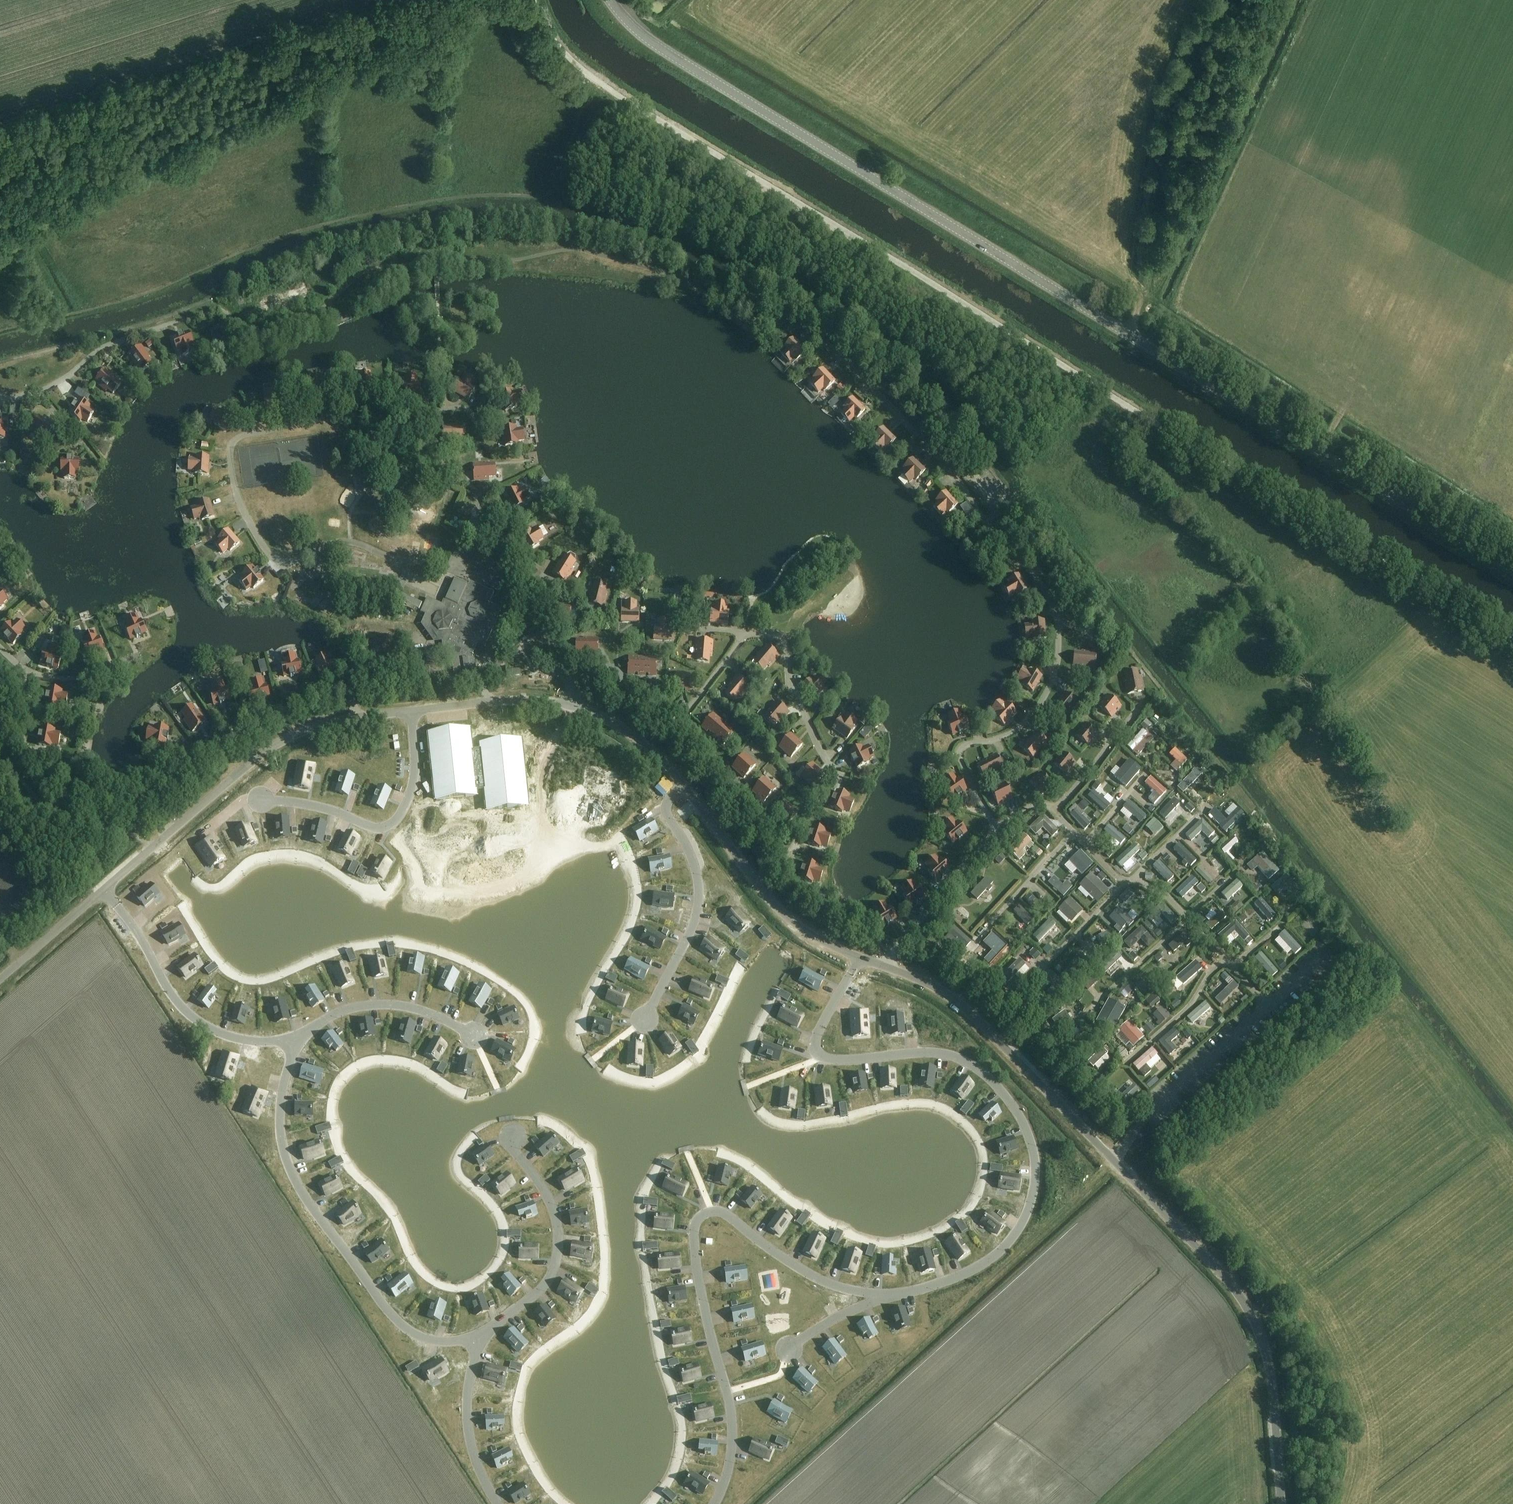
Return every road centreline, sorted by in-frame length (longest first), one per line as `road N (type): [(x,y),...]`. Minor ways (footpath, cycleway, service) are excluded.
road 1 (unclassified): [(357,718),(520,700),(599,714),(656,754),(790,919),(960,1003),(1246,1304),(1270,1377),(1282,1503)]
road 2 (unclassified): [(1512,639),(601,84),(559,46),(534,0)]
road 3 (tertiary): [(1512,568),(810,141),(641,34),(610,0)]
road 4 (unclassified): [(0,980),(263,754),(308,729),(357,718)]
road 5 (track): [(1224,0),(1172,99),(1150,278),(1130,335)]
road 6 (residential): [(357,718),(352,689),(318,695),(197,762)]

